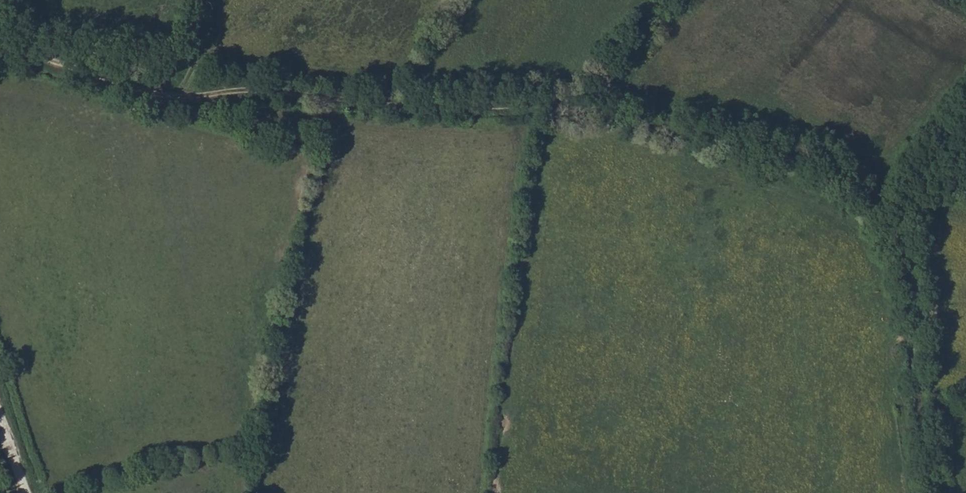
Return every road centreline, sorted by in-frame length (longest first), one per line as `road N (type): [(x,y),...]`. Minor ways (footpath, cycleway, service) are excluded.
road 1 (track): [(0,49),(191,97),(268,90),(414,105),(550,101),(785,154),(842,179),(892,225),(908,275),(919,337),(926,492)]

